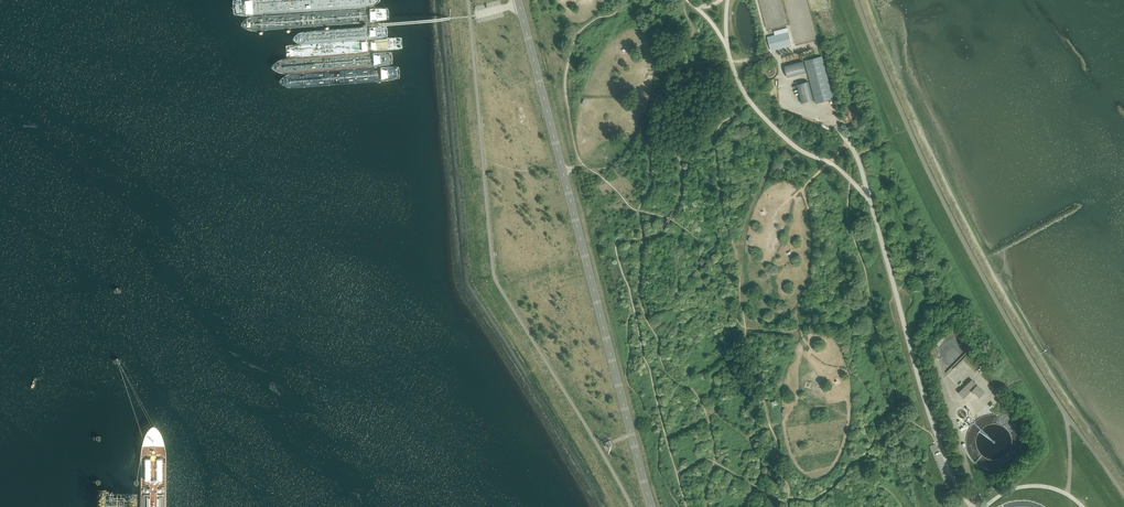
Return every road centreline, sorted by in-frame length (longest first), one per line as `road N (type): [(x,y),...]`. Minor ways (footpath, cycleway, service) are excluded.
road 1 (tertiary): [(652,506),(519,0)]
road 2 (track): [(742,506),(757,486),(760,455),(718,416),(710,376),(730,360),(746,328),(742,246),(785,138)]

